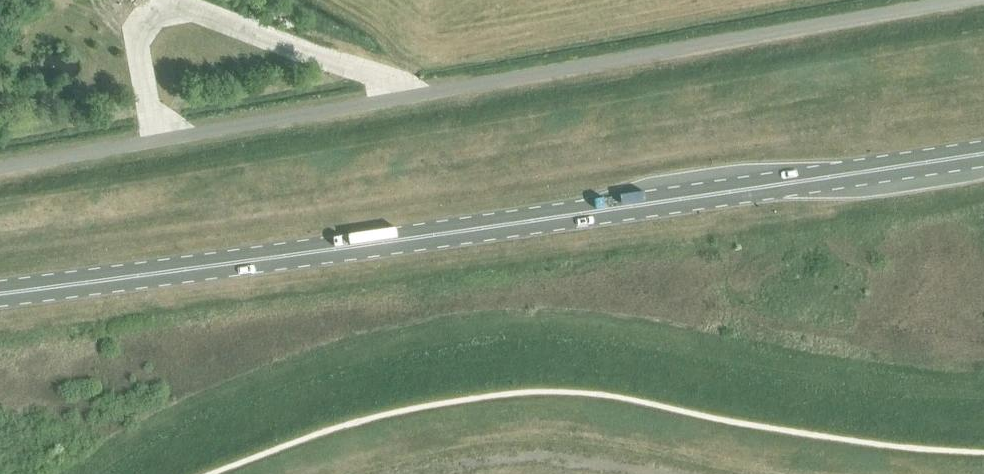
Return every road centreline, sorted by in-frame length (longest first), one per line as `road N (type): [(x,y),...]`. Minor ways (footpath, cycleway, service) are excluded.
road 1 (primary): [(0,294),(509,227),(983,152)]
road 2 (unclassified): [(958,0),(0,167)]

